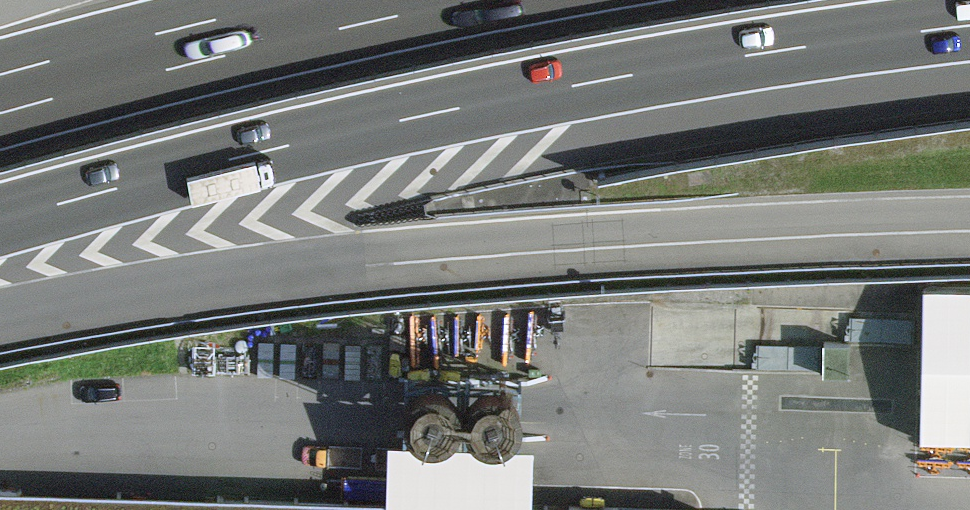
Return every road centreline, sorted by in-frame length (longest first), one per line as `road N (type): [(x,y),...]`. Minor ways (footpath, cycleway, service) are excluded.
road 1 (motorway): [(0,233),(423,118),(731,56),(969,27)]
road 2 (motorway): [(0,312),(332,252),(969,214)]
road 3 (motorway): [(410,0),(0,100)]

